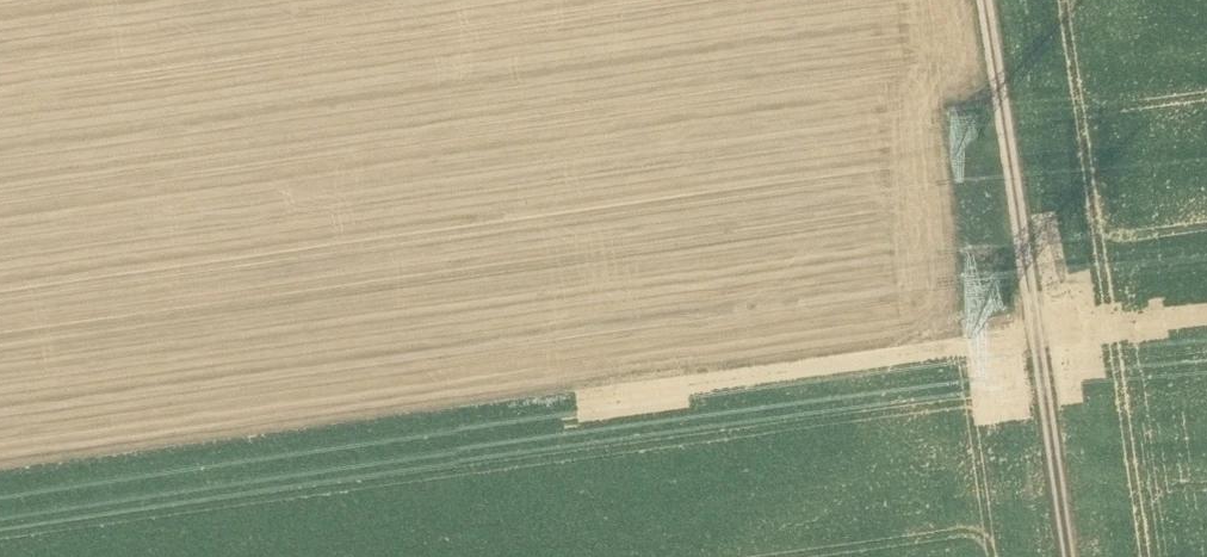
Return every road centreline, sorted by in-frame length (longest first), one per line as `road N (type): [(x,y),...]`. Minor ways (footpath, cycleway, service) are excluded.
road 1 (track): [(1072,556),(991,0)]

